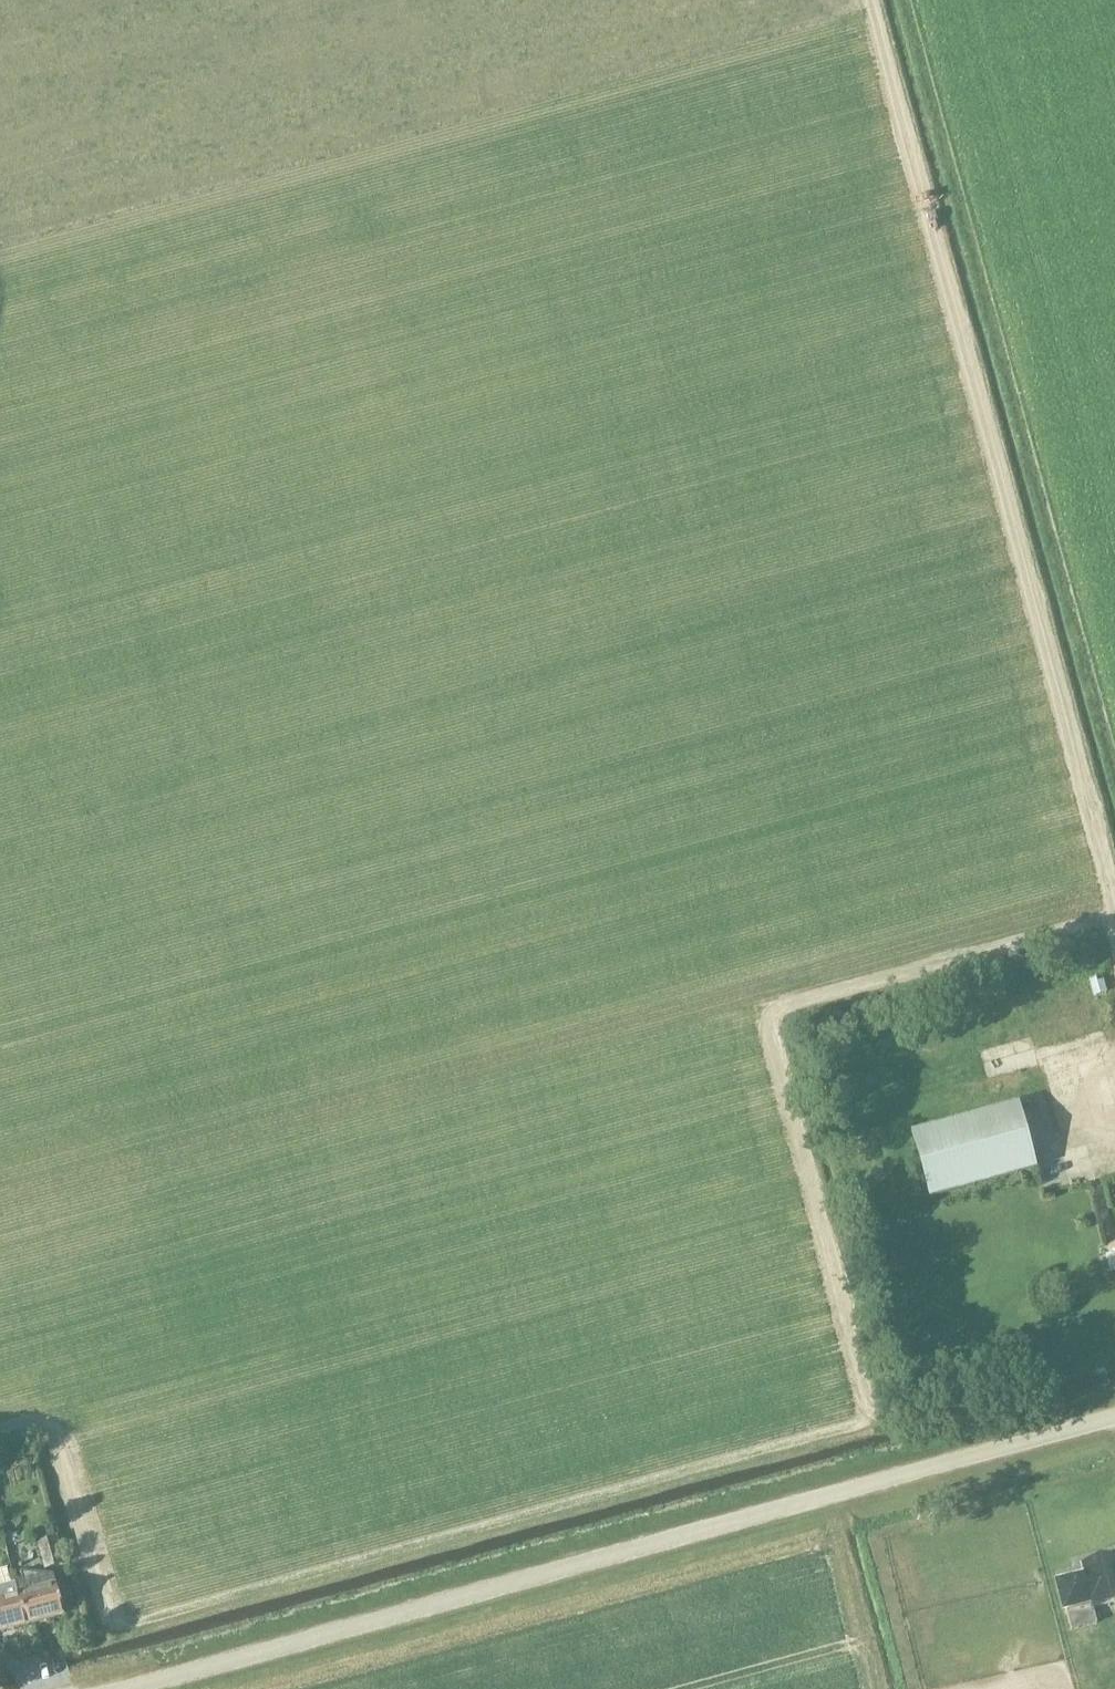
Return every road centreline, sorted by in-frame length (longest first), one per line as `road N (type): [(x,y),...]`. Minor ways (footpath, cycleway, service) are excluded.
road 1 (unclassified): [(121,1688),(1114,1417)]

